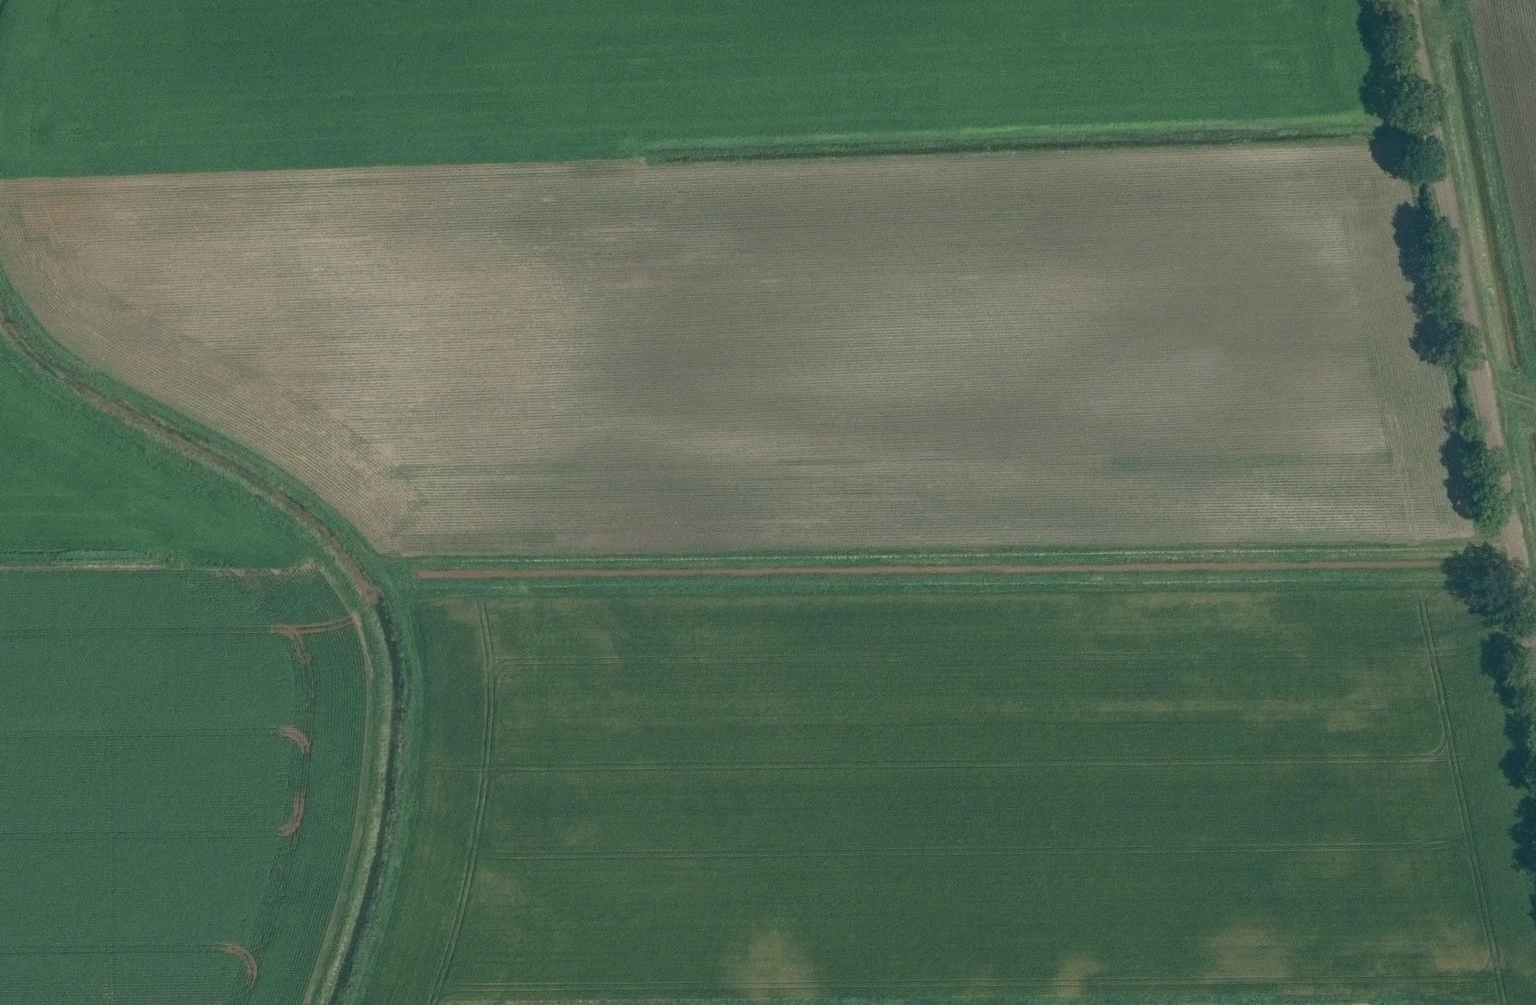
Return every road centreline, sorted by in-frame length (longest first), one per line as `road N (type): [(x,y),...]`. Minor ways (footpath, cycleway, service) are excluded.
road 1 (unclassified): [(1535,631),(1405,0)]

